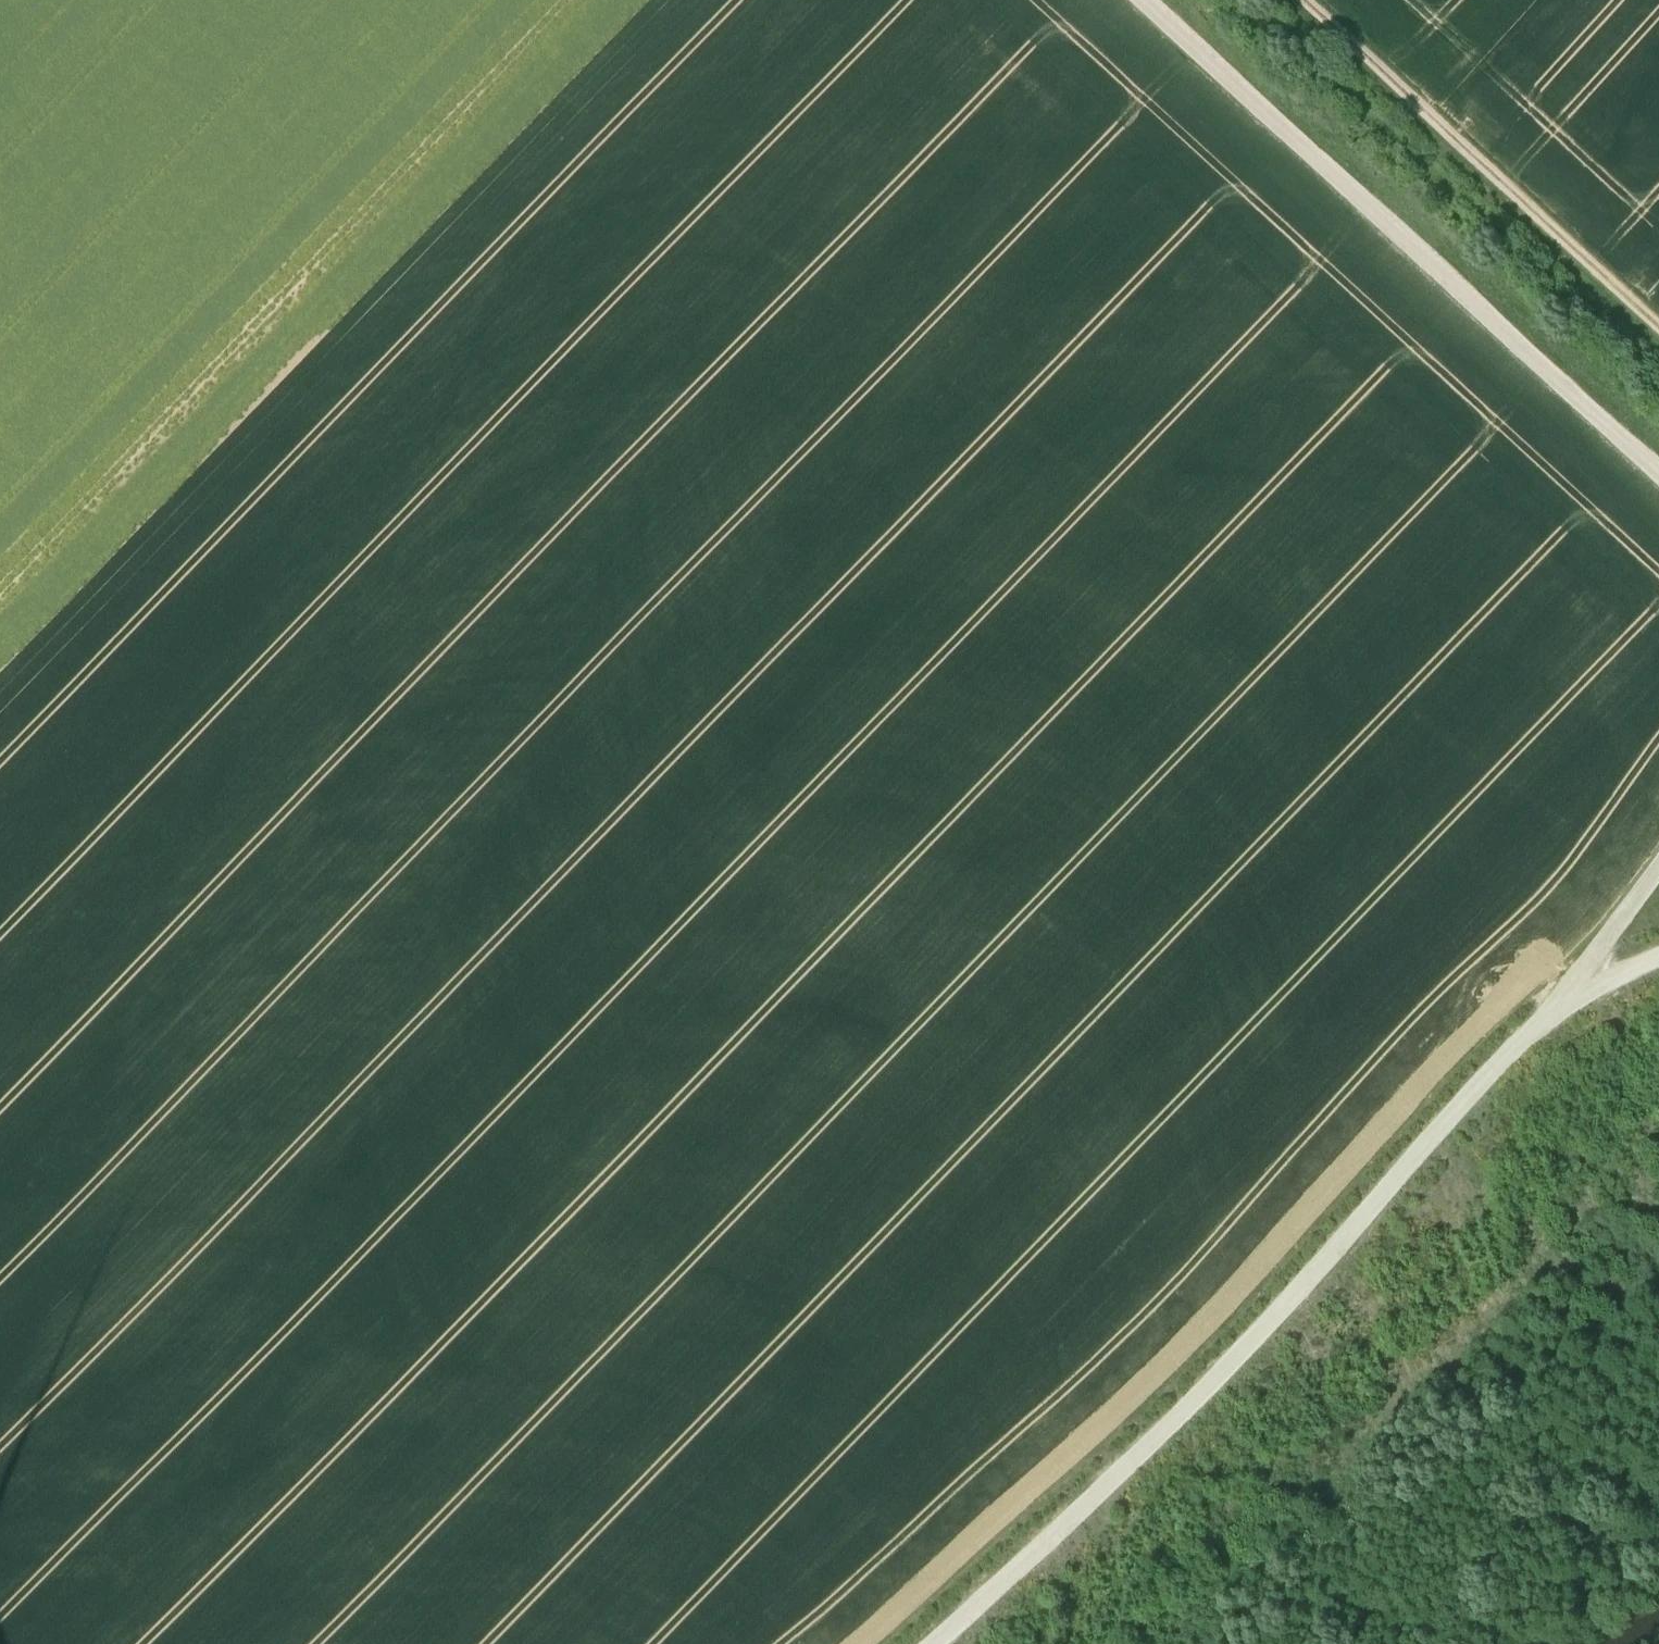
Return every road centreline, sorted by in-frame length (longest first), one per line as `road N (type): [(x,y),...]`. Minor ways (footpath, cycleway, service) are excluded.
road 1 (track): [(1658,1027),(1571,1070),(1518,1112),(1235,1427),(1006,1643)]
road 2 (track): [(1040,0),(1658,566)]
road 3 (track): [(1658,420),(1202,0)]

